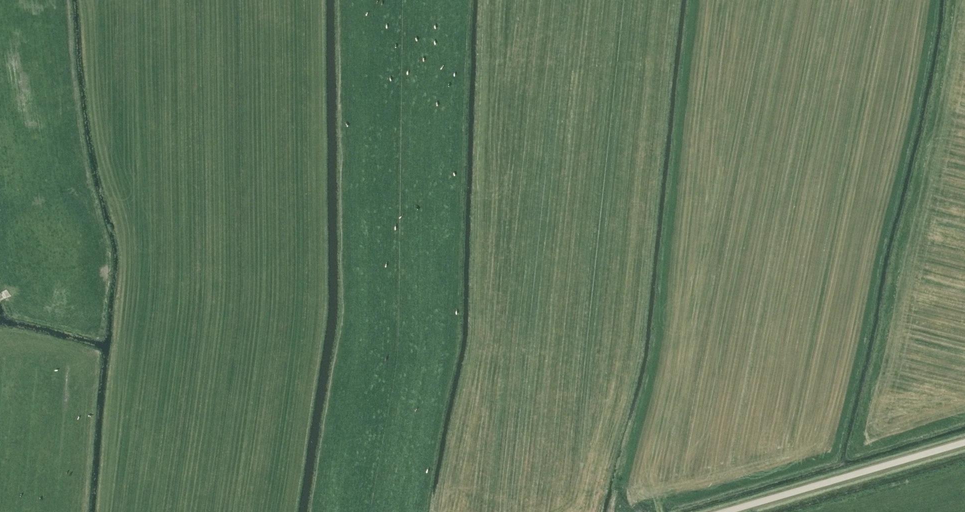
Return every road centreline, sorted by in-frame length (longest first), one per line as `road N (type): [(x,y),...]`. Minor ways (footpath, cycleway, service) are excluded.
road 1 (unclassified): [(734,511),(964,444)]

